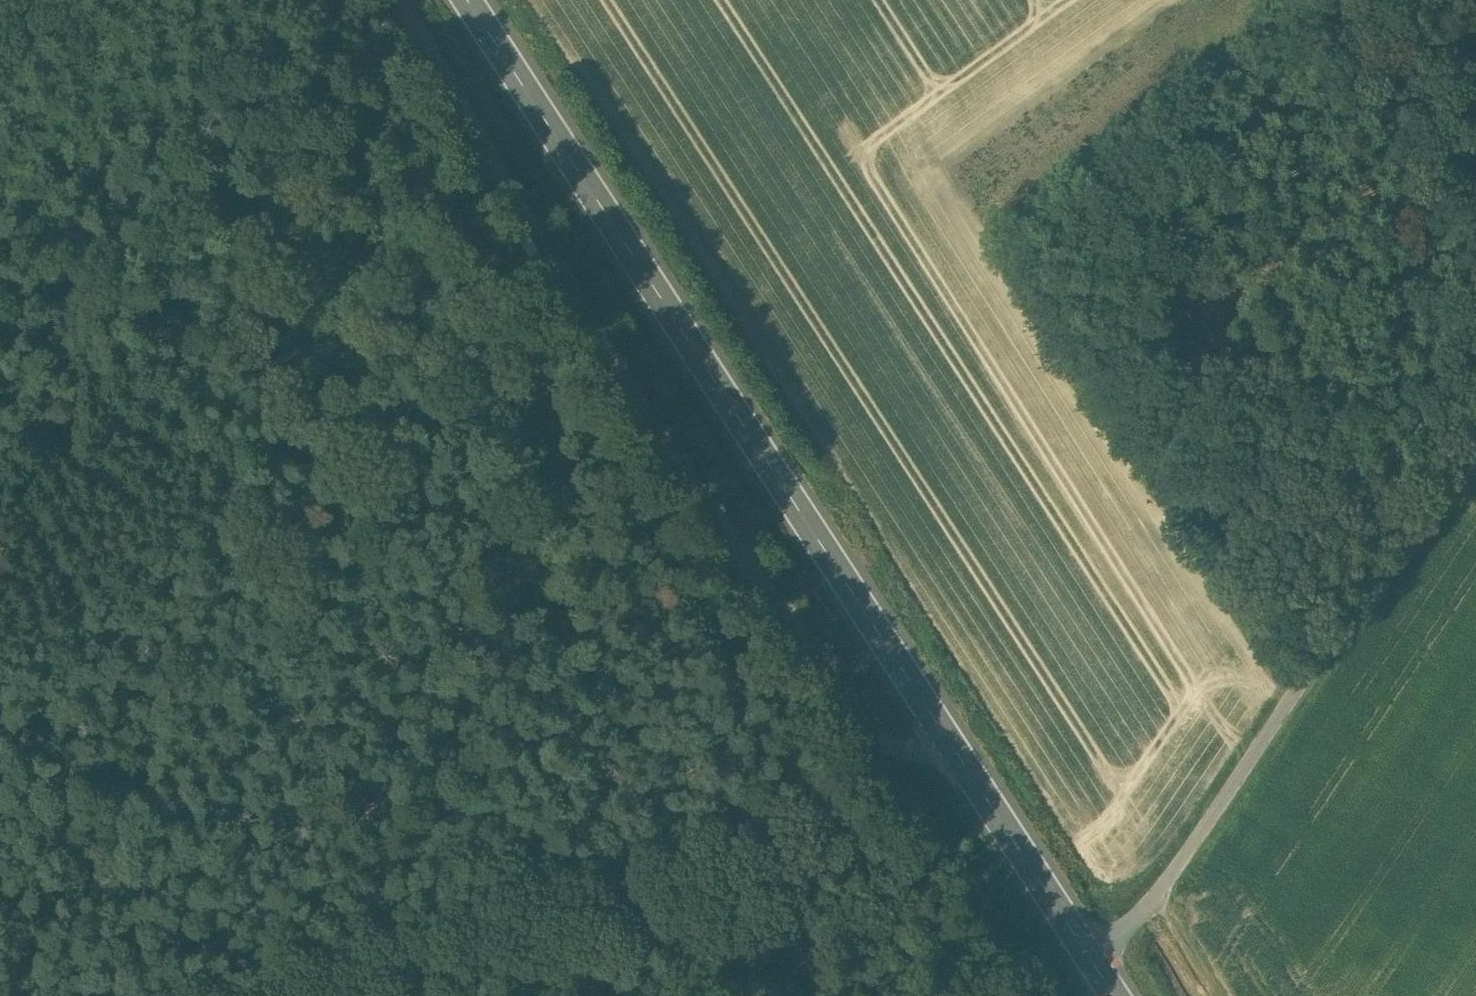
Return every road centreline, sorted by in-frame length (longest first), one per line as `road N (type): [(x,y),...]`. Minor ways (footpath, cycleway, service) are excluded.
road 1 (secondary): [(468,0),(1090,958)]
road 2 (unclassified): [(1090,958),(1158,895),(1475,415)]

